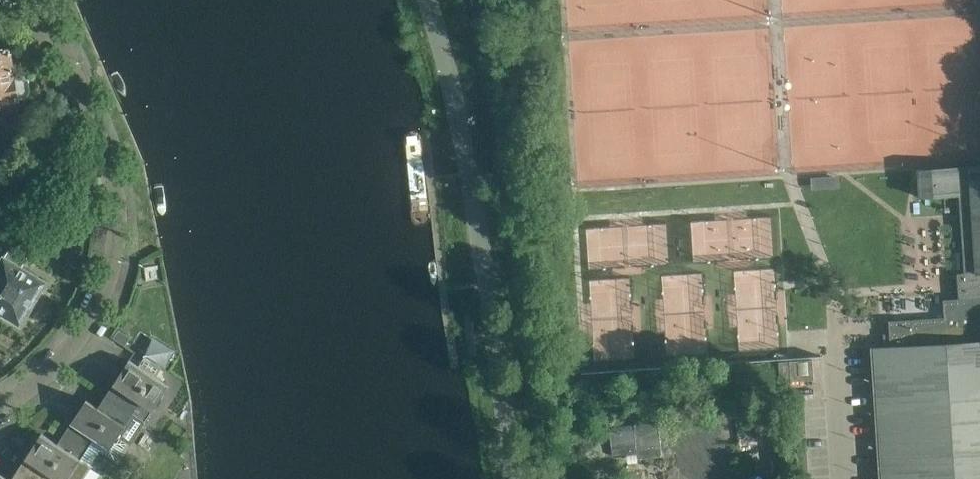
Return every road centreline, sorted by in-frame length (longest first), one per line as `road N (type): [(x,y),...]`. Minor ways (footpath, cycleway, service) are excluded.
road 1 (unclassified): [(514,478),(466,147),(431,0)]
road 2 (residential): [(116,263),(123,227),(110,155),(46,0)]
road 3 (residential): [(116,263),(85,332),(0,407)]

